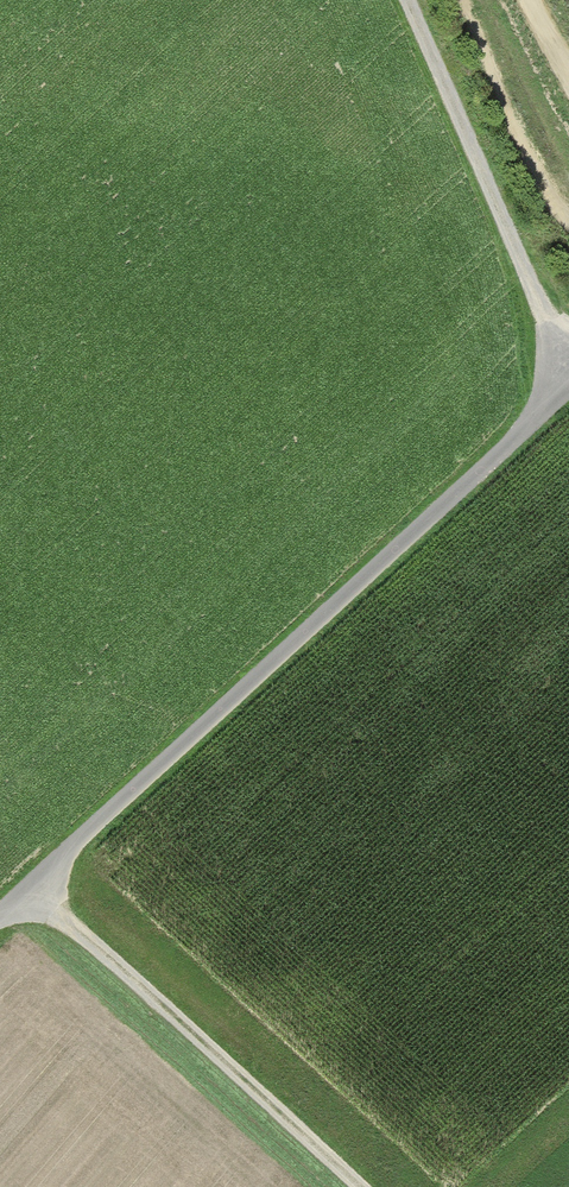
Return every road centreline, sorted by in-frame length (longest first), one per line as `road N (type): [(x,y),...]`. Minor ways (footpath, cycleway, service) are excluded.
road 1 (unclassified): [(568,355),(0,914)]
road 2 (track): [(364,1186),(30,884)]
road 3 (track): [(422,0),(568,336)]

